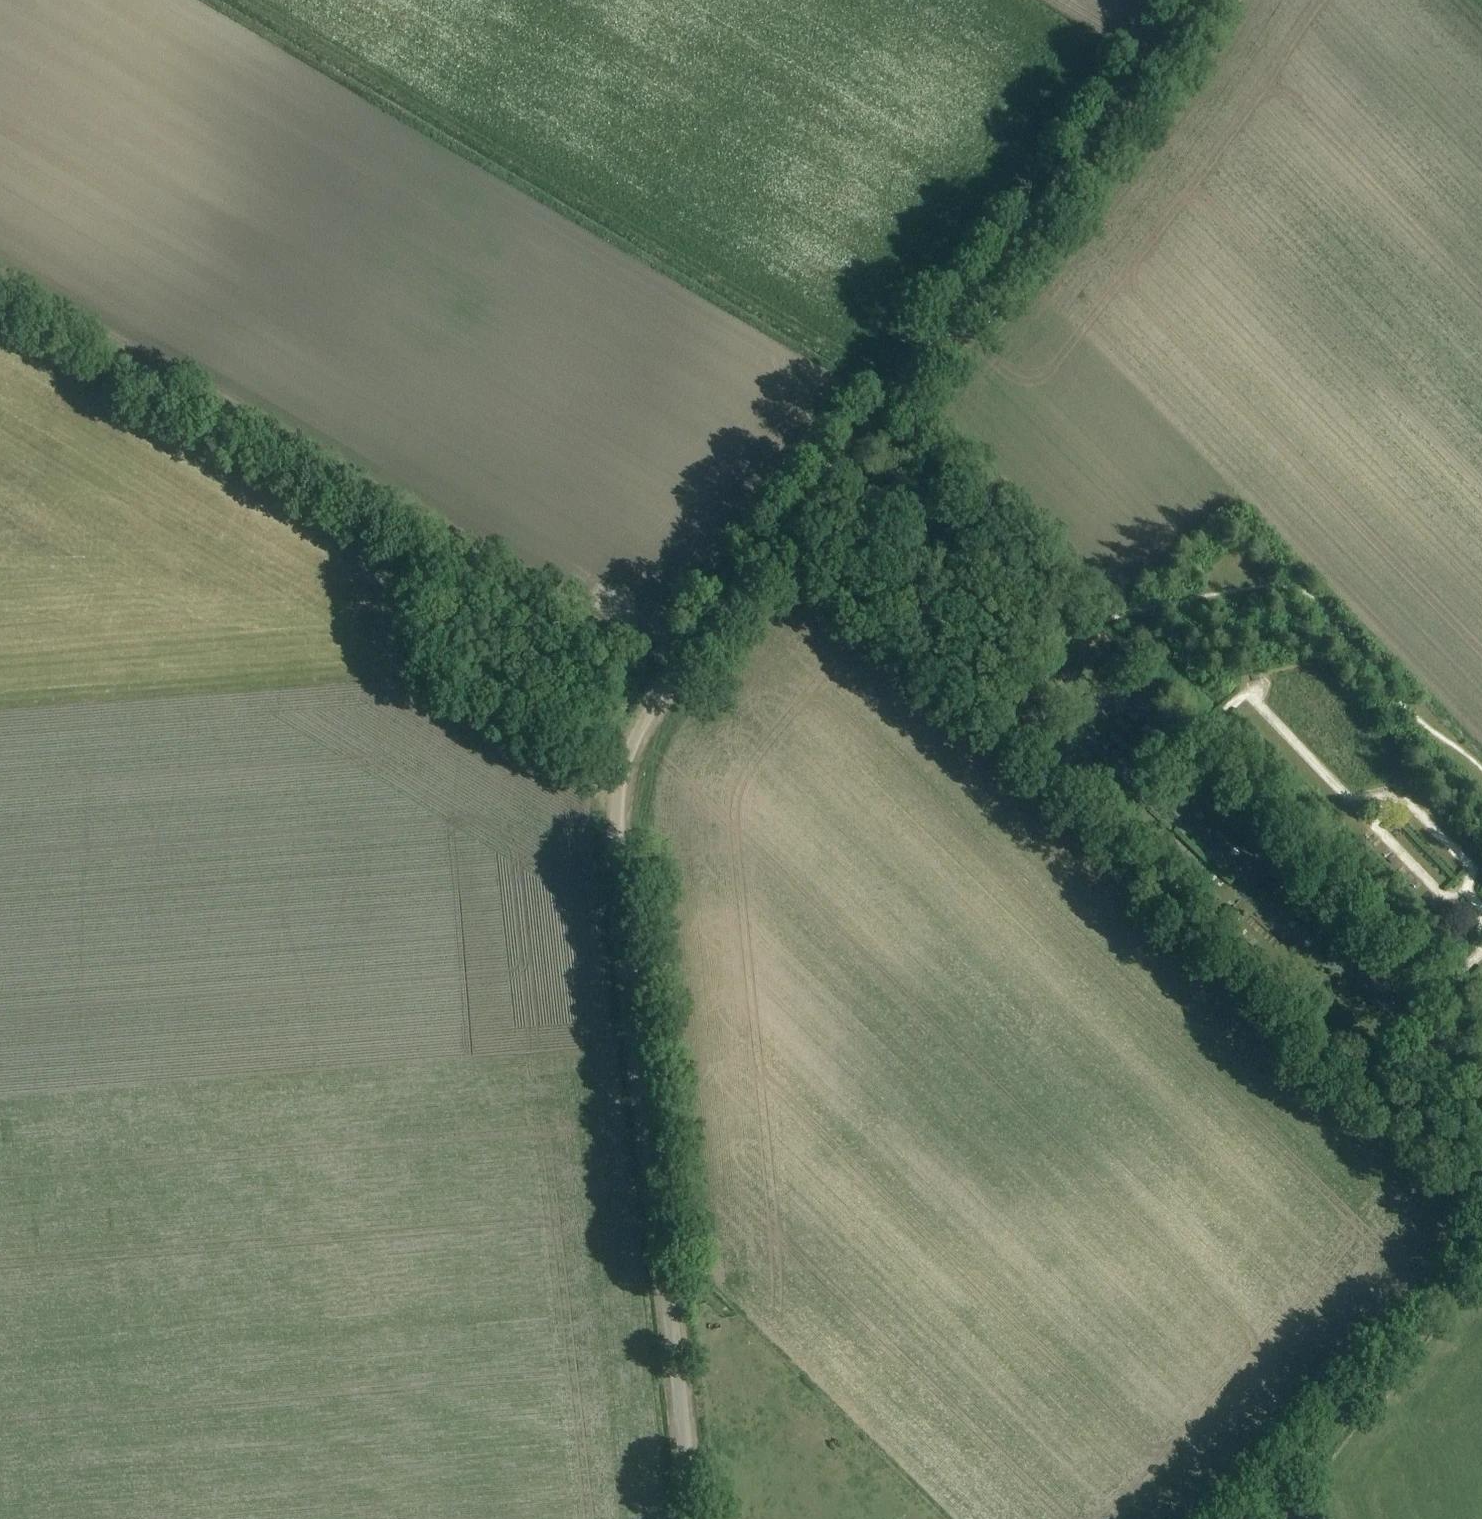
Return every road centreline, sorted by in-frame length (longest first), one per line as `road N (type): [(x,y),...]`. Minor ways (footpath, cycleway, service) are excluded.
road 1 (unclassified): [(694,1518),(619,839),(634,744),(674,681),(1205,0)]
road 2 (unclassified): [(1250,1518),(1481,1247)]

